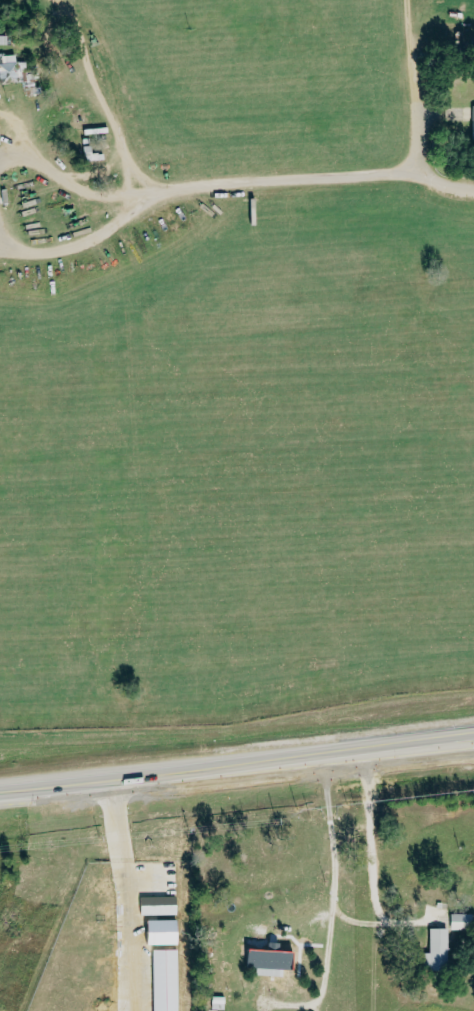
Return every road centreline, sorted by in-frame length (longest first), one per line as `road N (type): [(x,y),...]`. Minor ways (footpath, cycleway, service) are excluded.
road 1 (primary): [(0,797),(129,789),(473,738)]

